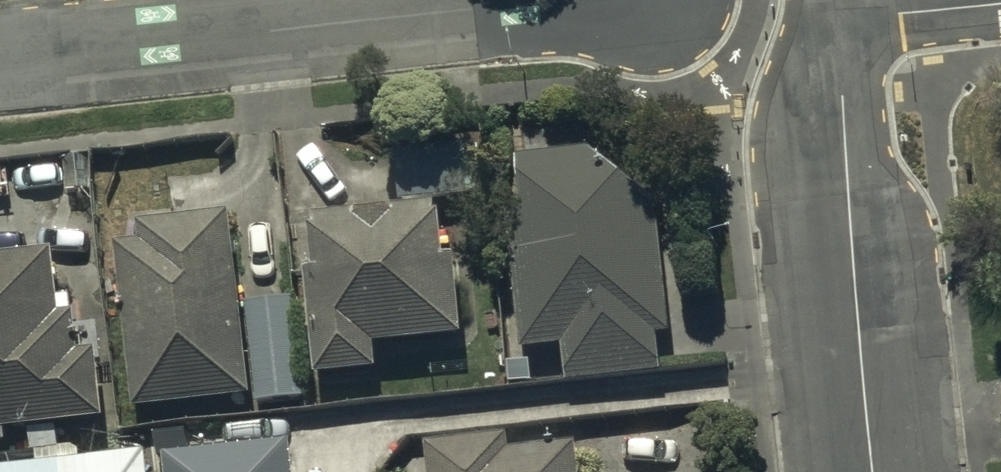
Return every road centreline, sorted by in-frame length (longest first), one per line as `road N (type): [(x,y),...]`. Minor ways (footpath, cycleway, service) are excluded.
road 1 (residential): [(0,55),(499,0)]
road 2 (residential): [(875,471),(834,14)]
road 3 (residential): [(834,14),(1000,1)]

